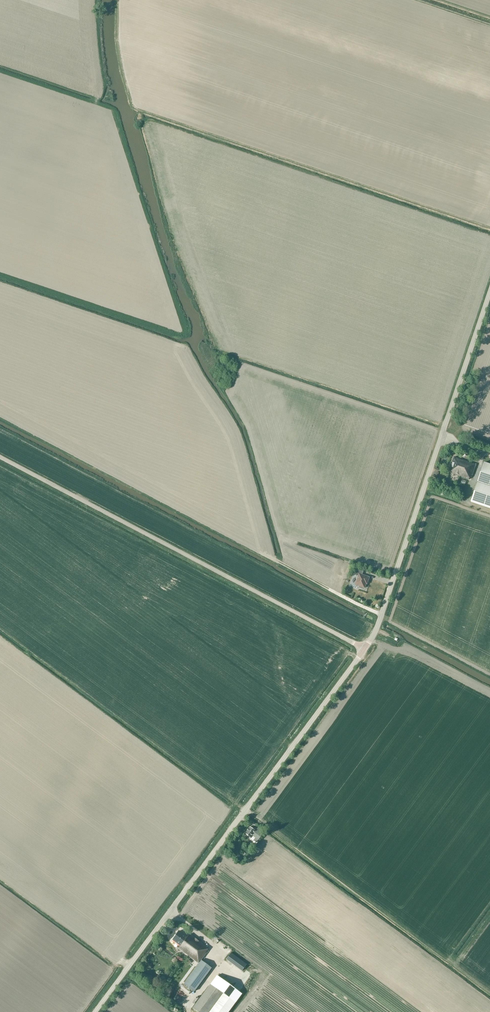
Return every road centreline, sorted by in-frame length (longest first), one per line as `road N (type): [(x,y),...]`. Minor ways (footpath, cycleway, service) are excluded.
road 1 (tertiary): [(95,1011),(365,650)]
road 2 (unclassified): [(365,650),(0,458)]
road 3 (tertiary): [(365,650),(489,293)]

